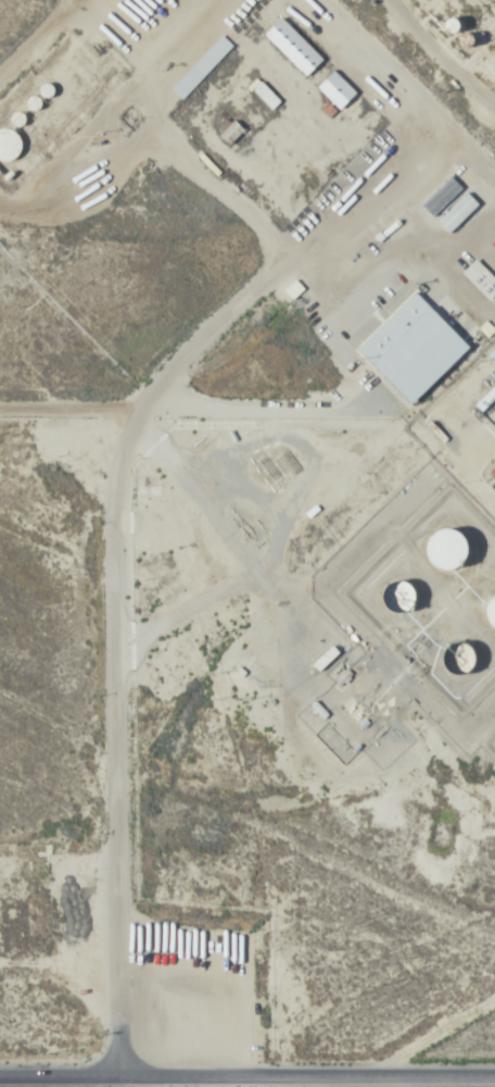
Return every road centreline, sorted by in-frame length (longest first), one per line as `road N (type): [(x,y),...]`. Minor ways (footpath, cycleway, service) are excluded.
road 1 (track): [(105,1086),(118,413),(252,402),(494,219)]
road 2 (track): [(0,410),(494,447)]
road 3 (residential): [(494,1066),(0,1062)]
road 4 (track): [(494,139),(405,43),(405,21),(382,0)]

